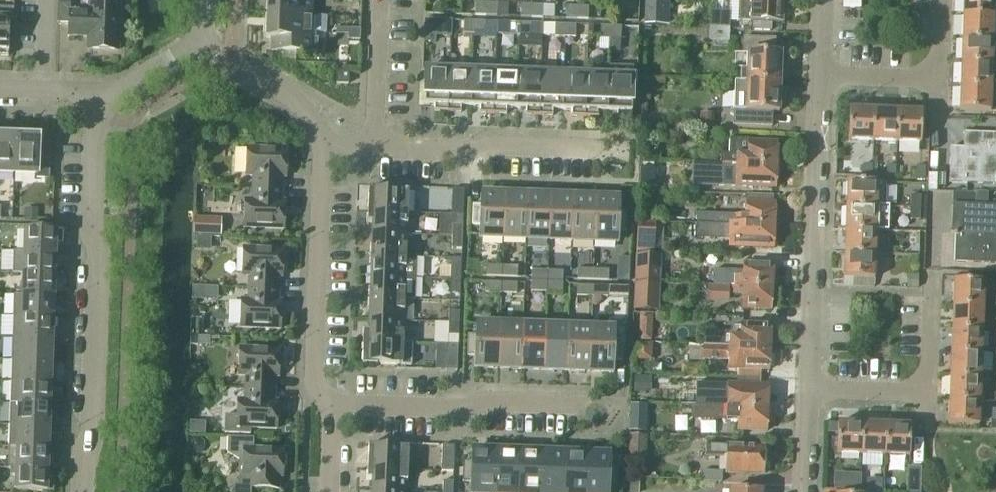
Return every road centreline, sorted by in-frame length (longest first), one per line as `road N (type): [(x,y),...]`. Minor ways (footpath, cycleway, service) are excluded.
road 1 (residential): [(81,491),(95,418),(99,255),(93,222),(99,108),(107,95)]
road 2 (residential): [(818,75),(808,387)]
road 3 (residential): [(329,402),(309,372),(321,145)]
road 4 (residential): [(329,402),(585,399)]
road 5 (residential): [(375,146),(581,144)]
road 6 (residential): [(321,145),(315,120),(297,99),(205,43)]
road 7 (residential): [(375,146),(377,0)]
road 8 (residential): [(927,391),(933,270)]
road 9 (residential): [(939,75),(818,75)]

